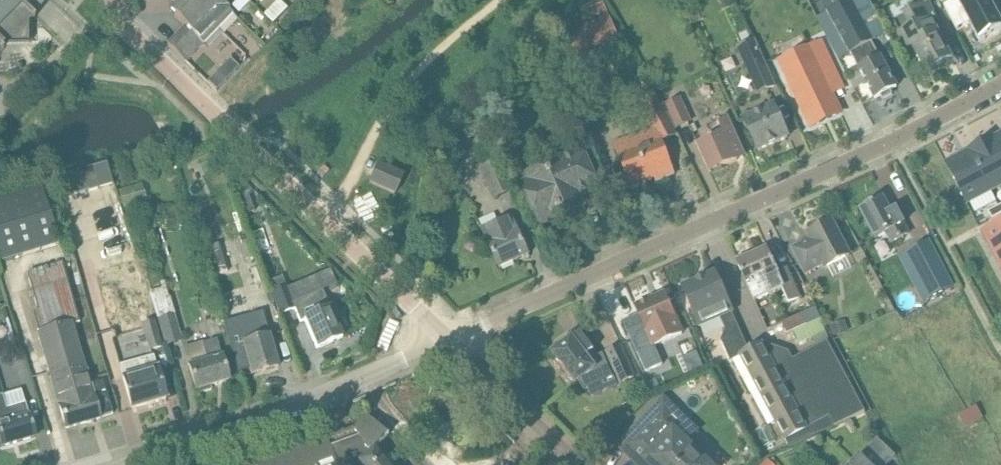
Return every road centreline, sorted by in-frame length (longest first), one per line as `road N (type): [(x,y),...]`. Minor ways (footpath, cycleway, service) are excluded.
road 1 (unclassified): [(450,339),(1000,84)]
road 2 (unclassified): [(450,339),(121,21),(115,0)]
road 3 (unclassified): [(134,464),(450,339)]
road 4 (unclassified): [(579,464),(450,339)]

